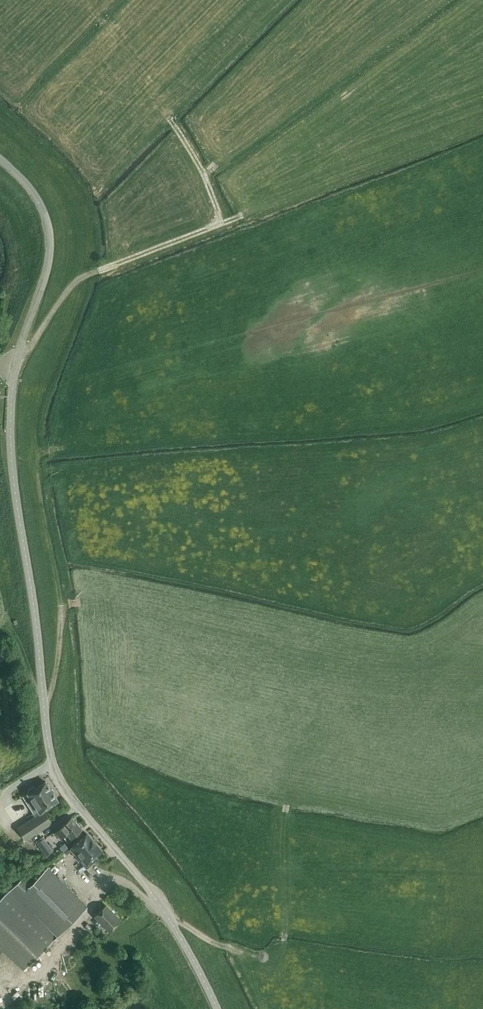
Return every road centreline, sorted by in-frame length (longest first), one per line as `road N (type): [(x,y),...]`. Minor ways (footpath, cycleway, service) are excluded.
road 1 (unclassified): [(217,1008),(156,898),(75,802),(54,764),(10,427),(17,360),(49,239),(38,201),(0,158)]
road 2 (track): [(176,125),(221,223),(80,279),(17,357)]

